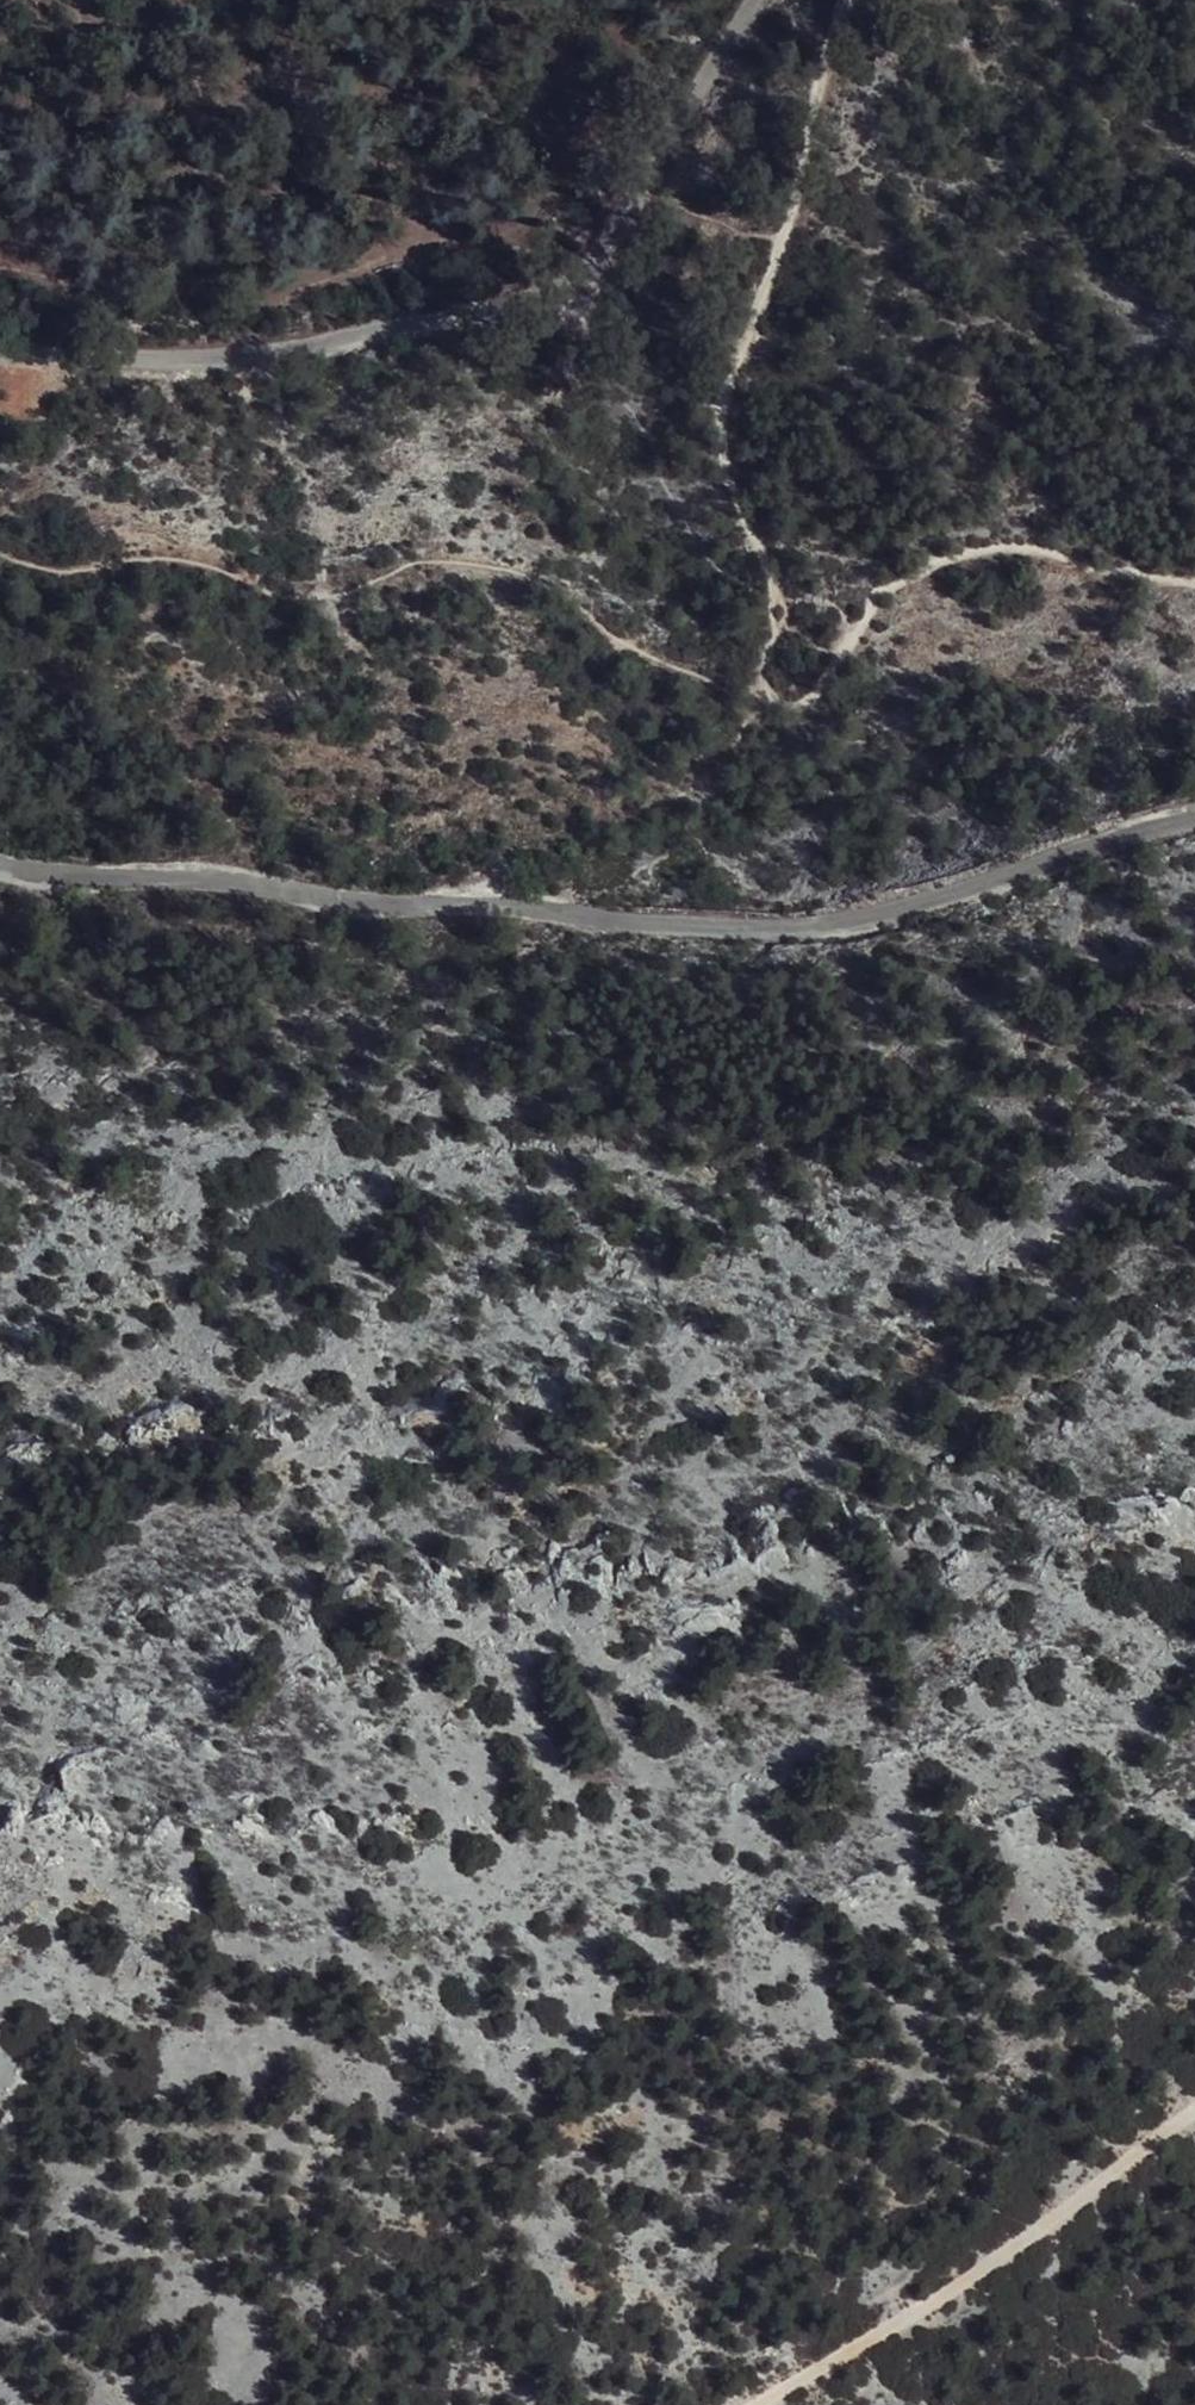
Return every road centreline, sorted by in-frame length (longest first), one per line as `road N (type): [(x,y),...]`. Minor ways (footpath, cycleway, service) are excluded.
road 1 (track): [(758,2404),(935,2297),(1194,2116)]

